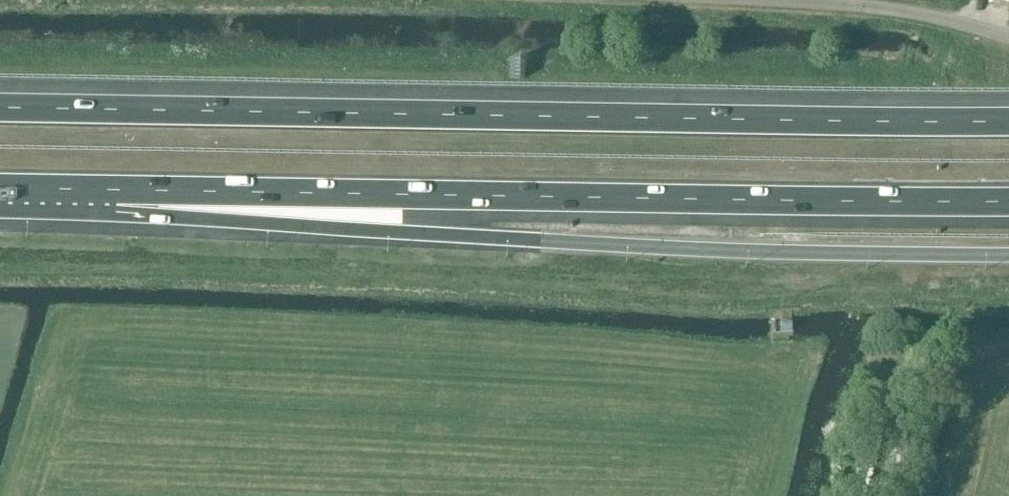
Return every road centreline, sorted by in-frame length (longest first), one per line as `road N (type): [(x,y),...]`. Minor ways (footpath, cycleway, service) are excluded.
road 1 (motorway): [(1008,121),(0,109)]
road 2 (motorway): [(50,190),(112,213),(457,237),(1008,255)]
road 3 (motorway): [(50,190),(861,208),(1008,204)]
road 4 (unclassified): [(1008,37),(905,12),(751,0)]
road 5 (unclassified): [(865,495),(899,373)]

